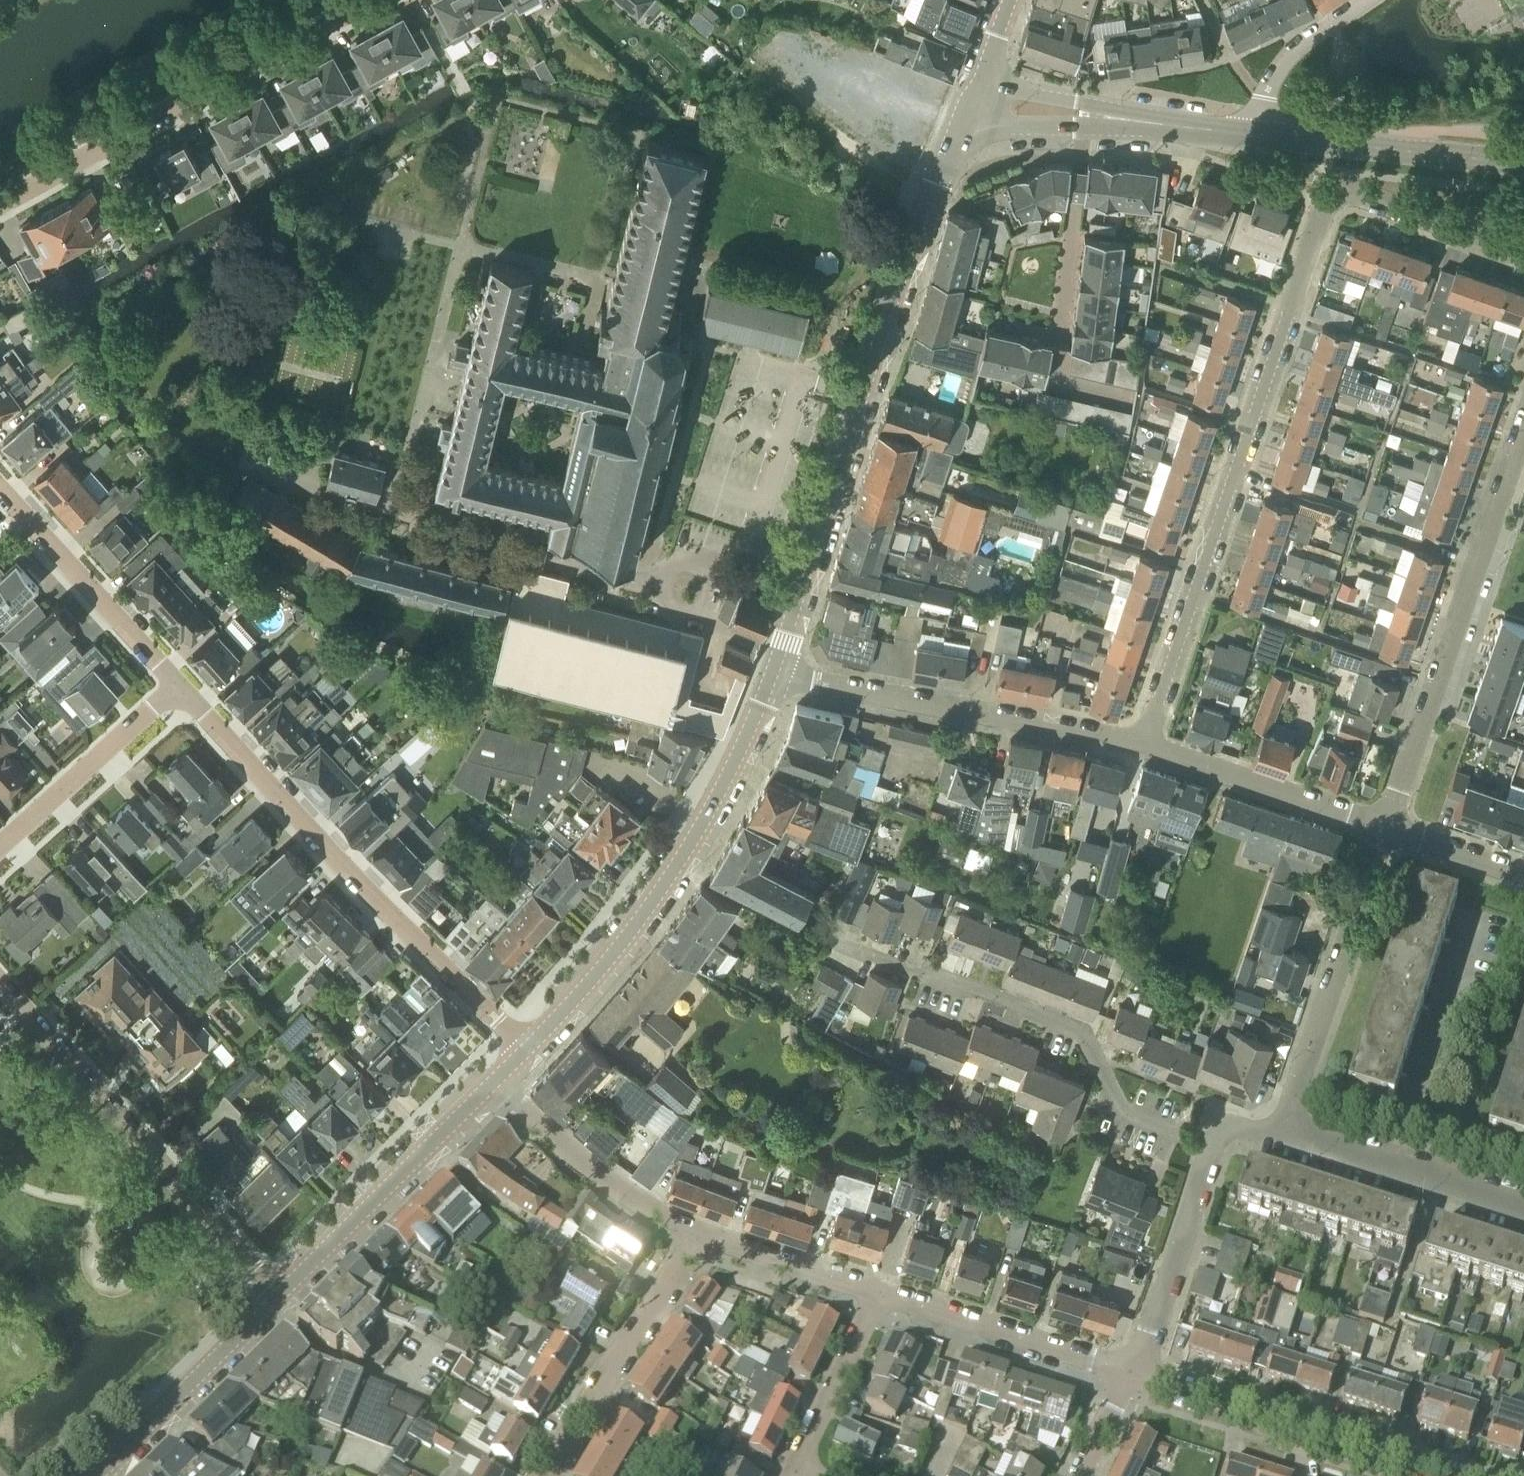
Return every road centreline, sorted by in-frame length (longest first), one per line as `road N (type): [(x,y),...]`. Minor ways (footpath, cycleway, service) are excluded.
road 1 (residential): [(780,676),(971,115)]
road 2 (residential): [(1147,753),(1325,206)]
road 3 (residential): [(528,1047),(178,684)]
road 4 (residential): [(804,929),(1082,1039),(1130,1120),(1217,1154)]
road 5 (residential): [(1383,831),(1523,402)]
road 6 (residential): [(528,1047),(608,955),(726,789),(780,676)]
road 7 (residential): [(279,1296),(0,980)]
road 8 (residential): [(0,198),(368,0)]
road 9 (residential): [(1147,753),(780,676)]
road 10 (residential): [(1452,1475),(1133,1379)]
road 11 (residential): [(1277,1130),(1383,831)]
road 12 (residential): [(279,1296),(490,1086)]
road 13 (residential): [(547,1475),(701,1230)]
road 14 (residential): [(1133,1379),(873,1287)]
road 15 (tertiary): [(1523,163),(1253,133)]
road 16 (residential): [(178,684),(0,491)]
road 17 (residential): [(1523,1206),(1277,1130)]
road 18 (residential): [(701,1230),(618,1190),(490,1086)]
road 19 (residential): [(99,1475),(279,1296)]
road 20 (residential): [(1383,831),(1147,753)]
road 21 (residential): [(0,847),(178,684)]
road 22 (residential): [(1133,1379),(1217,1154)]
road 23 (residential): [(1523,253),(1358,195),(1325,206)]
road 24 (residential): [(787,1456),(873,1287)]
road 25 (residential): [(873,1287),(701,1230)]
road 26 (residential): [(1253,133),(1269,84),(1297,43),(1364,0)]
road 27 (tertiary): [(971,115),(1014,124),(1118,122)]
road 28 (residential): [(1523,878),(1383,831)]
road 29 (tertiary): [(1118,122),(1080,101),(984,82)]
road 30 (tertiary): [(1253,133),(1118,122)]

